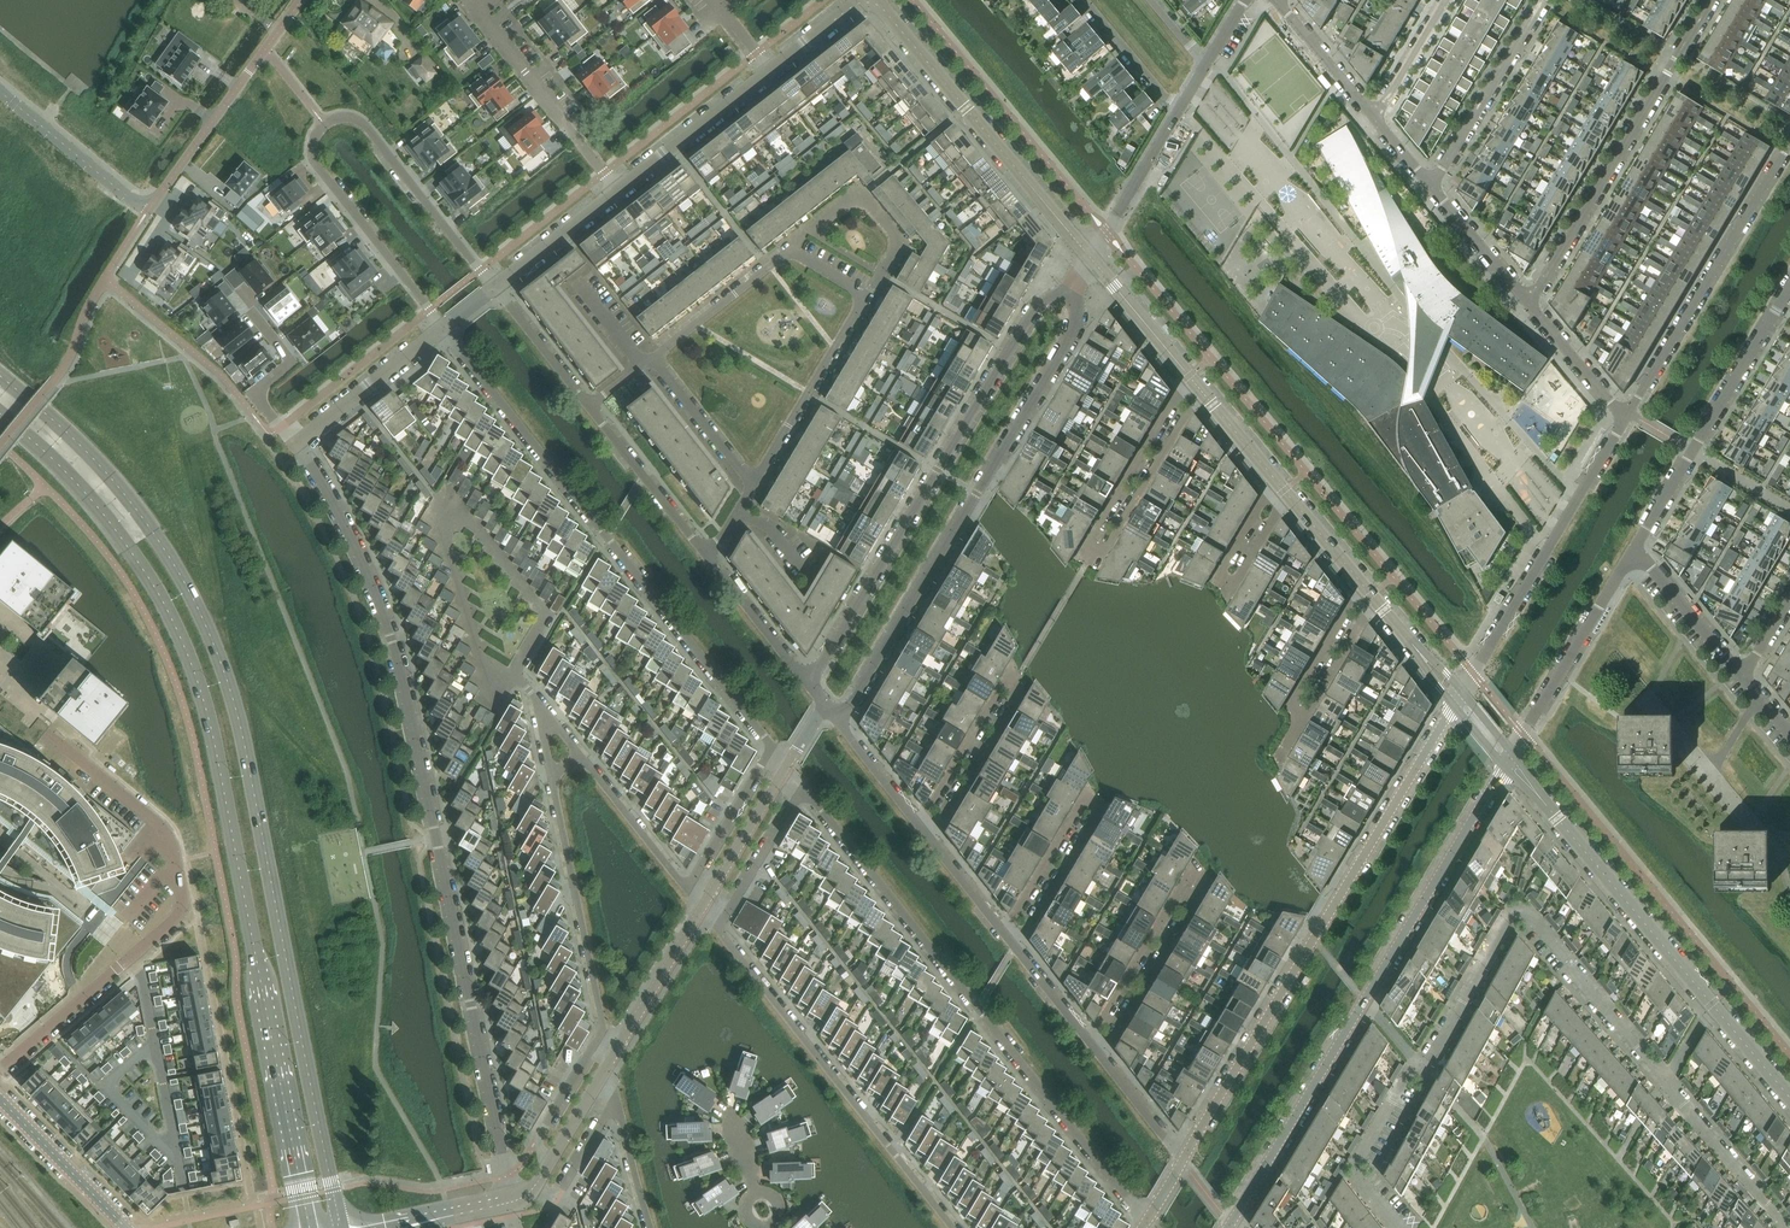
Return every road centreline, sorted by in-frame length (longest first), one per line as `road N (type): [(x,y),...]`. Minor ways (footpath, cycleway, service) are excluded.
road 1 (secondary): [(342,1227),(244,741),(217,654),(169,555),(124,494),(0,376)]
road 2 (secondary): [(0,416),(119,532),(193,667),(310,1227)]
road 3 (residential): [(514,1202),(391,639),(355,545),(300,443)]
road 4 (residential): [(803,787),(1146,1222)]
road 5 (residential): [(1457,699),(1182,1161)]
road 6 (residential): [(444,327),(773,746)]
road 7 (residential): [(495,288),(362,122),(340,118),(325,126),(313,149),(323,174),(444,327)]
road 8 (residential): [(839,724),(1077,327),(1069,291)]
road 9 (residential): [(751,490),(866,295),(790,250),(653,358)]
road 10 (residential): [(1069,291),(1036,308),(811,687)]
road 11 (residential): [(0,1070),(170,925),(183,900),(168,833),(48,733)]
road 12 (residential): [(518,669),(550,615),(448,497),(442,503),(452,562),(485,669),(508,686)]
road 13 (residential): [(1665,1081),(1530,915),(1510,917),(1426,1068)]
road 14 (residential): [(1102,1059),(1200,892),(1199,880),(1184,883),(1090,1042)]
road 15 (residential): [(954,1227),(718,929)]
road 16 (residential): [(931,841),(1021,679),(1008,680),(919,825)]
road 17 (residential): [(1530,306),(1711,0)]
road 18 (residential): [(1090,258),(872,3)]
road 19 (residential): [(1016,949),(1096,813),(1093,803),(1082,804),(1005,935)]
road 20 (residential): [(1457,699),(1627,416)]
road 21 (residential): [(1508,760),(1712,1004)]
road 22 (residential): [(1627,416),(1789,144)]
road 23 (residential): [(1634,548),(1789,288)]
road 24 (residential): [(1365,1000),(1508,760)]
road 25 (residential): [(1232,1223),(1365,1000)]
road 26 (residential): [(553,775),(604,1028)]
road 27 (residential): [(152,206),(301,0)]
road 28 (residential): [(1508,760),(1634,548)]
road 29 (residential): [(481,0),(476,10),(618,191)]
road 30 (residential): [(1431,187),(1543,0)]
road 31 (residential): [(1093,555),(1190,406),(1189,376)]
road 32 (residential): [(1189,376),(1090,543),(1093,555)]
road 33 (residential): [(1284,490),(1262,500),(1223,568),(1225,579),(1237,578),(1276,511)]
road 34 (residential): [(300,443),(255,392),(292,363),(239,294)]
road 35 (residential): [(1426,1068),(1408,1074),(1354,1171),(1399,1227)]
road 36 (residential): [(618,191),(771,72)]
road 37 (residential): [(1789,1227),(1665,1081)]
road 38 (residential): [(152,206),(130,198),(0,92)]
road 39 (residential): [(708,558),(590,408)]
road 40 (residential): [(300,443),(444,327)]
road 41 (residential): [(610,1062),(702,908)]
road 42 (residential): [(1090,258),(1182,105)]
road 43 (residential): [(0,1100),(122,1224)]
road 44 (residential): [(686,889),(580,756)]
road 45 (residential): [(1743,677),(1634,548)]
road 46 (residential): [(773,746),(686,889)]
road 47 (residential): [(702,908),(787,765)]
road 48 (residential): [(718,929),(803,787)]
road 49 (residential): [(811,687),(708,558)]
road 50 (residential): [(751,490),(653,358)]
road 51 (residential): [(604,1028),(539,1136),(547,1168)]
road 52 (residential): [(1372,595),(1352,601),(1295,697),(1300,711),(1310,710)]
road 53 (residential): [(495,288),(618,191)]
road 54 (residential): [(1431,187),(1530,306)]
road 55 (residential): [(1090,258),(1189,376)]
road 56 (residential): [(590,408),(495,288)]
road 57 (residential): [(1278,2),(1375,119)]
road 58 (residential): [(1189,376),(1284,490)]
road 59 (residential): [(1530,306),(1627,416)]
road 60 (residential): [(527,1195),(554,1198),(616,1097)]
road 61 (residential): [(1084,0),(1164,96),(1182,105)]
road 62 (residential): [(1375,119),(1446,0)]
road 63 (residential): [(1284,490),(1372,595)]
road 64 (residential): [(616,1097),(651,1227)]
road 65 (residential): [(1372,595),(1457,699)]
road 66 (residential): [(1310,710),(1372,595)]
road 67 (residential): [(1182,1161),(1102,1059)]
road 68 (residential): [(919,825),(839,724)]
road 69 (residential): [(771,72),(855,4),(872,3)]
road 70 (residential): [(547,1168),(610,1062)]
road 71 (residential): [(1712,1004),(1789,1098)]

